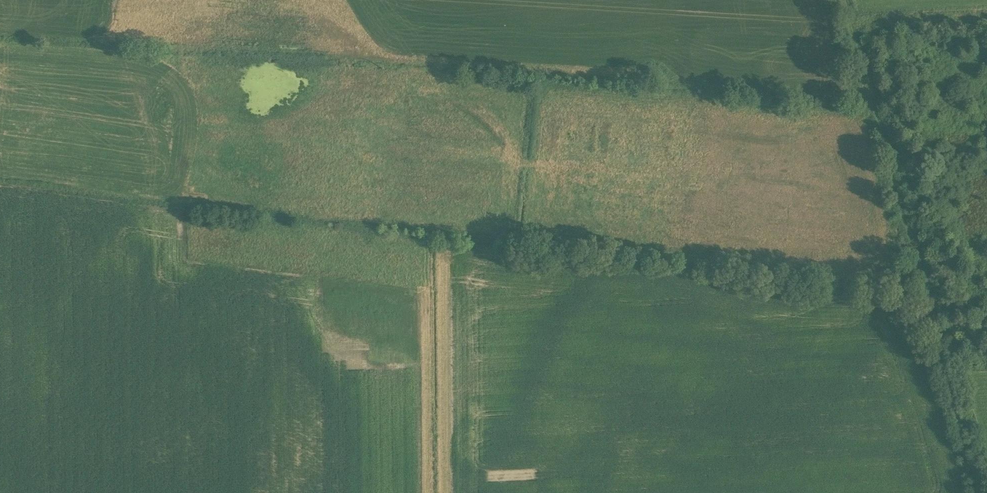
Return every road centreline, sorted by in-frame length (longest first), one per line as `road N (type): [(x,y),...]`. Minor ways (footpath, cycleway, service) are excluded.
road 1 (track): [(978,492),(840,0)]

